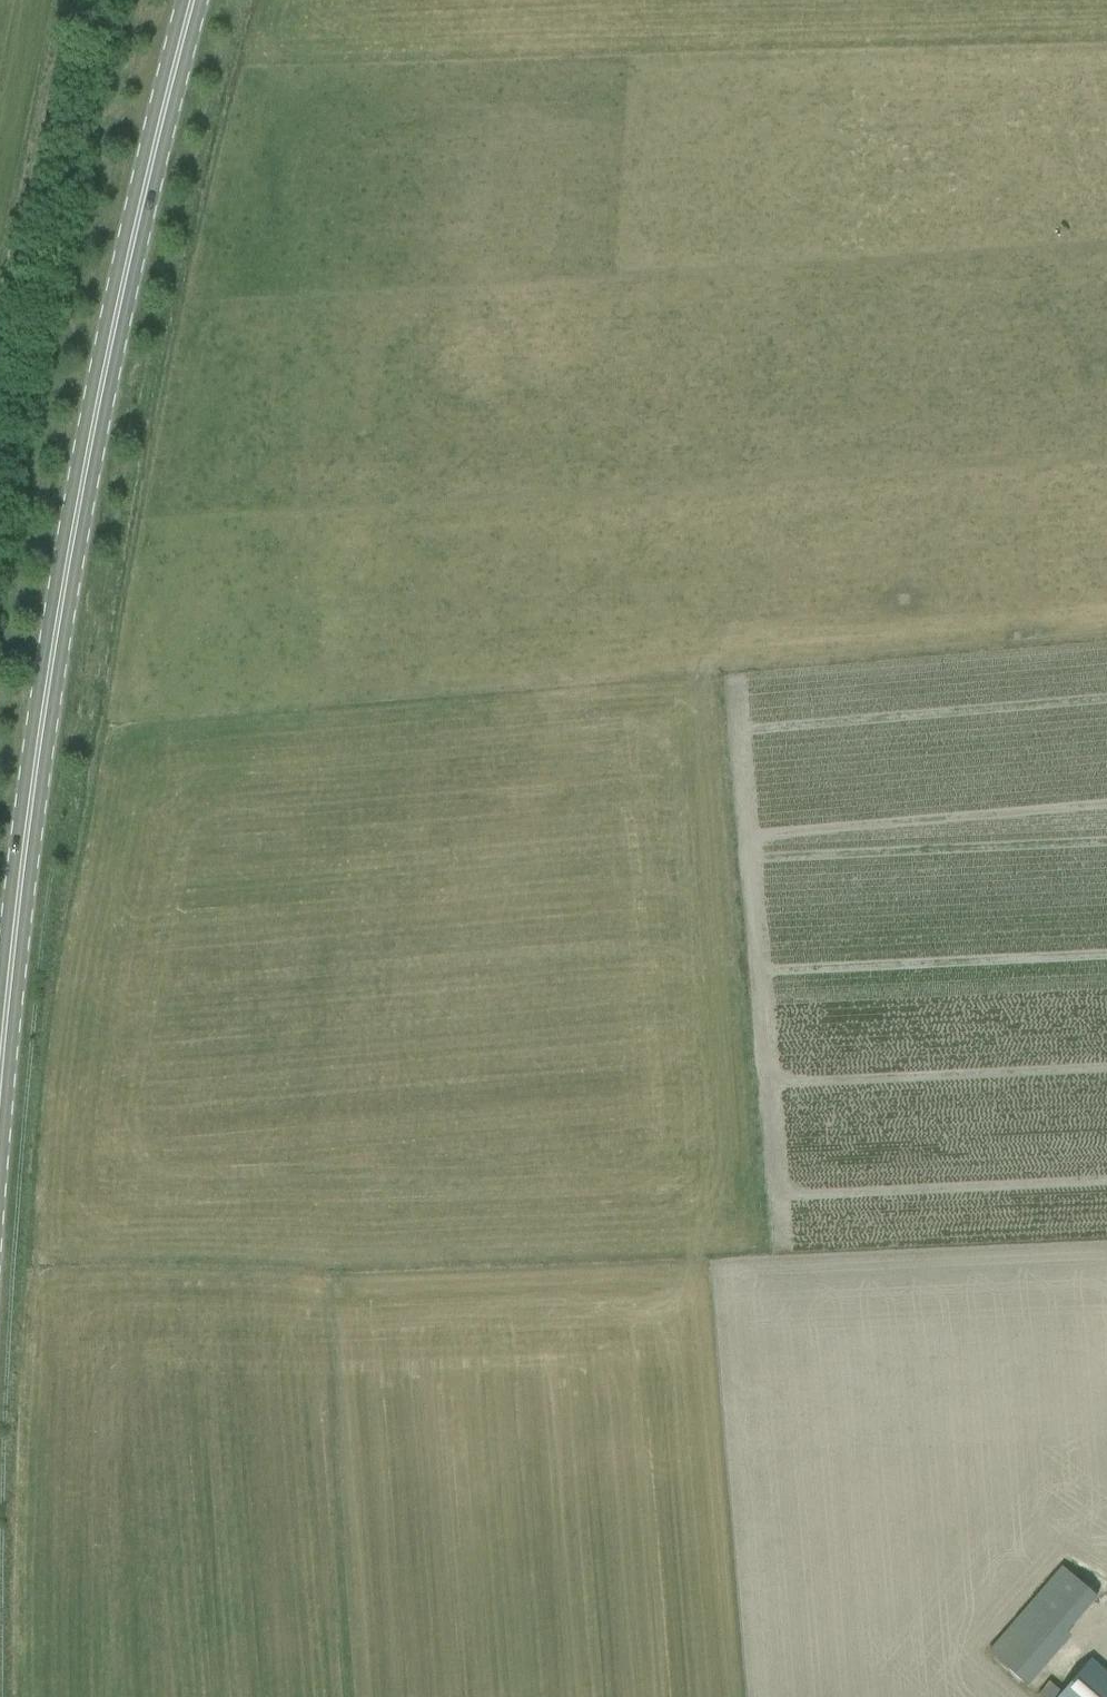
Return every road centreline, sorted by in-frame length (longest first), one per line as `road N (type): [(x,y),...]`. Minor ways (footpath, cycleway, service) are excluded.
road 1 (primary): [(0,1085),(33,735),(81,428),(134,166),(179,0)]

